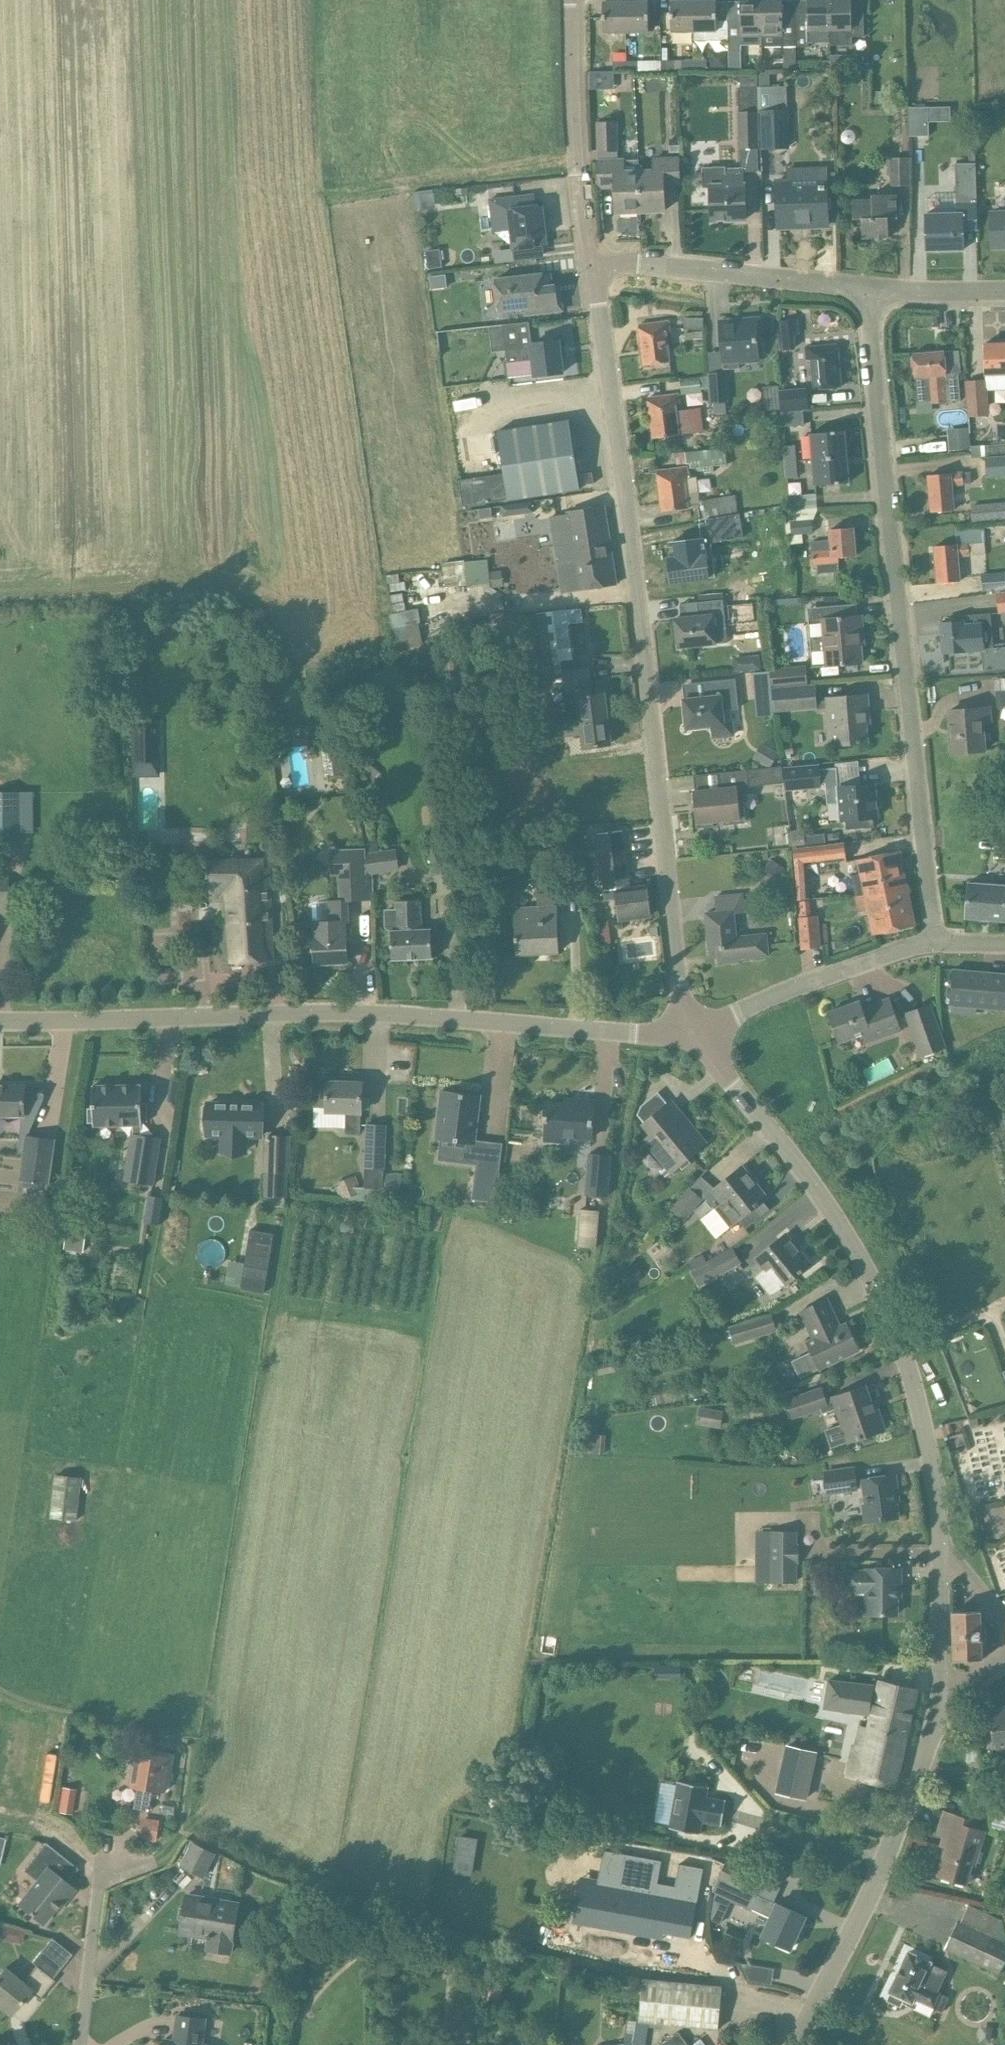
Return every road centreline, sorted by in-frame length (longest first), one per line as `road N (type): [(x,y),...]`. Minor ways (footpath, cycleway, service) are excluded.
road 1 (residential): [(691,1031),(679,988),(631,538),(592,268)]
road 2 (unclassified): [(0,1022),(387,1013),(638,1035),(691,1031)]
road 3 (residential): [(934,942),(868,290)]
road 4 (residential): [(935,1556),(935,1507),(907,1374),(874,1289),(838,1222),(691,1031)]
road 5 (residential): [(60,245),(74,205),(119,183),(168,176),(246,184),(361,165),(346,96),(351,0)]
road 6 (residential): [(796,2044),(878,1878),(933,1731)]
road 7 (residential): [(592,268),(640,263),(868,290)]
road 8 (residential): [(592,268),(570,0)]
road 9 (unclassified): [(691,1031),(934,942)]
road 10 (residential): [(83,2044),(95,1901),(105,1878),(131,1862)]
road 11 (residential): [(933,1731),(935,1556)]
road 12 (residential): [(868,290),(1004,292)]

